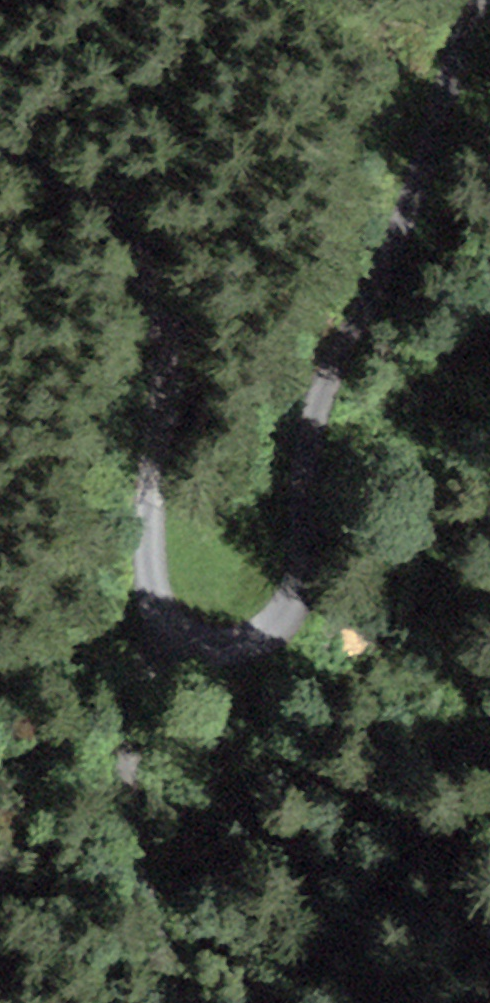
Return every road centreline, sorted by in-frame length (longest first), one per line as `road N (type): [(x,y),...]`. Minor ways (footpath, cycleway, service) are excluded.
road 1 (track): [(466,0),(396,217),(328,352),(312,407),(289,620),(255,656),(205,666)]
road 2 (track): [(205,666),(163,646),(151,620),(156,373),(139,227),(117,185),(0,108)]
road 3 (track): [(183,1002),(168,867),(205,666)]

